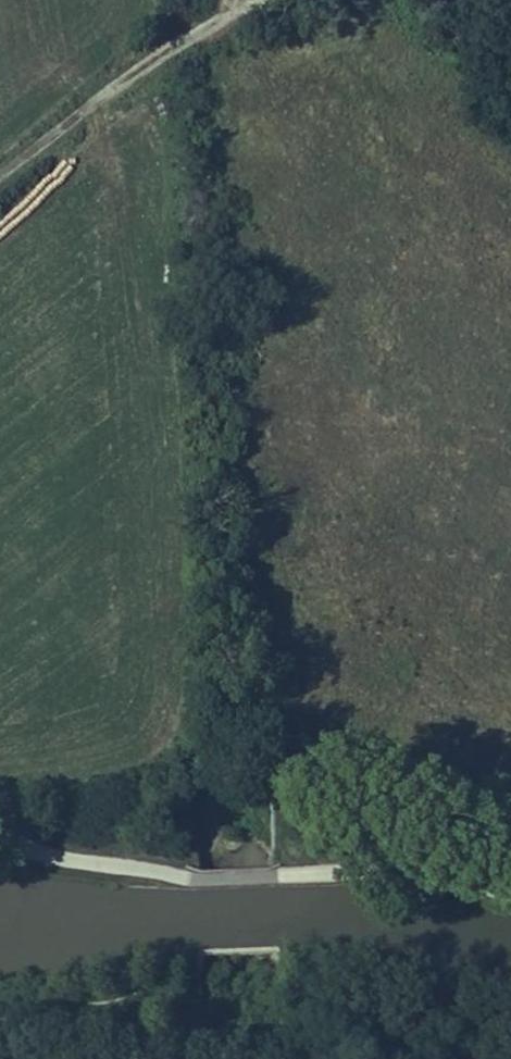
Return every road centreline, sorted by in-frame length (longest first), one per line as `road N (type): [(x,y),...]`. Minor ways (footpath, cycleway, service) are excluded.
road 1 (unclassified): [(234,0),(168,34),(0,159)]

